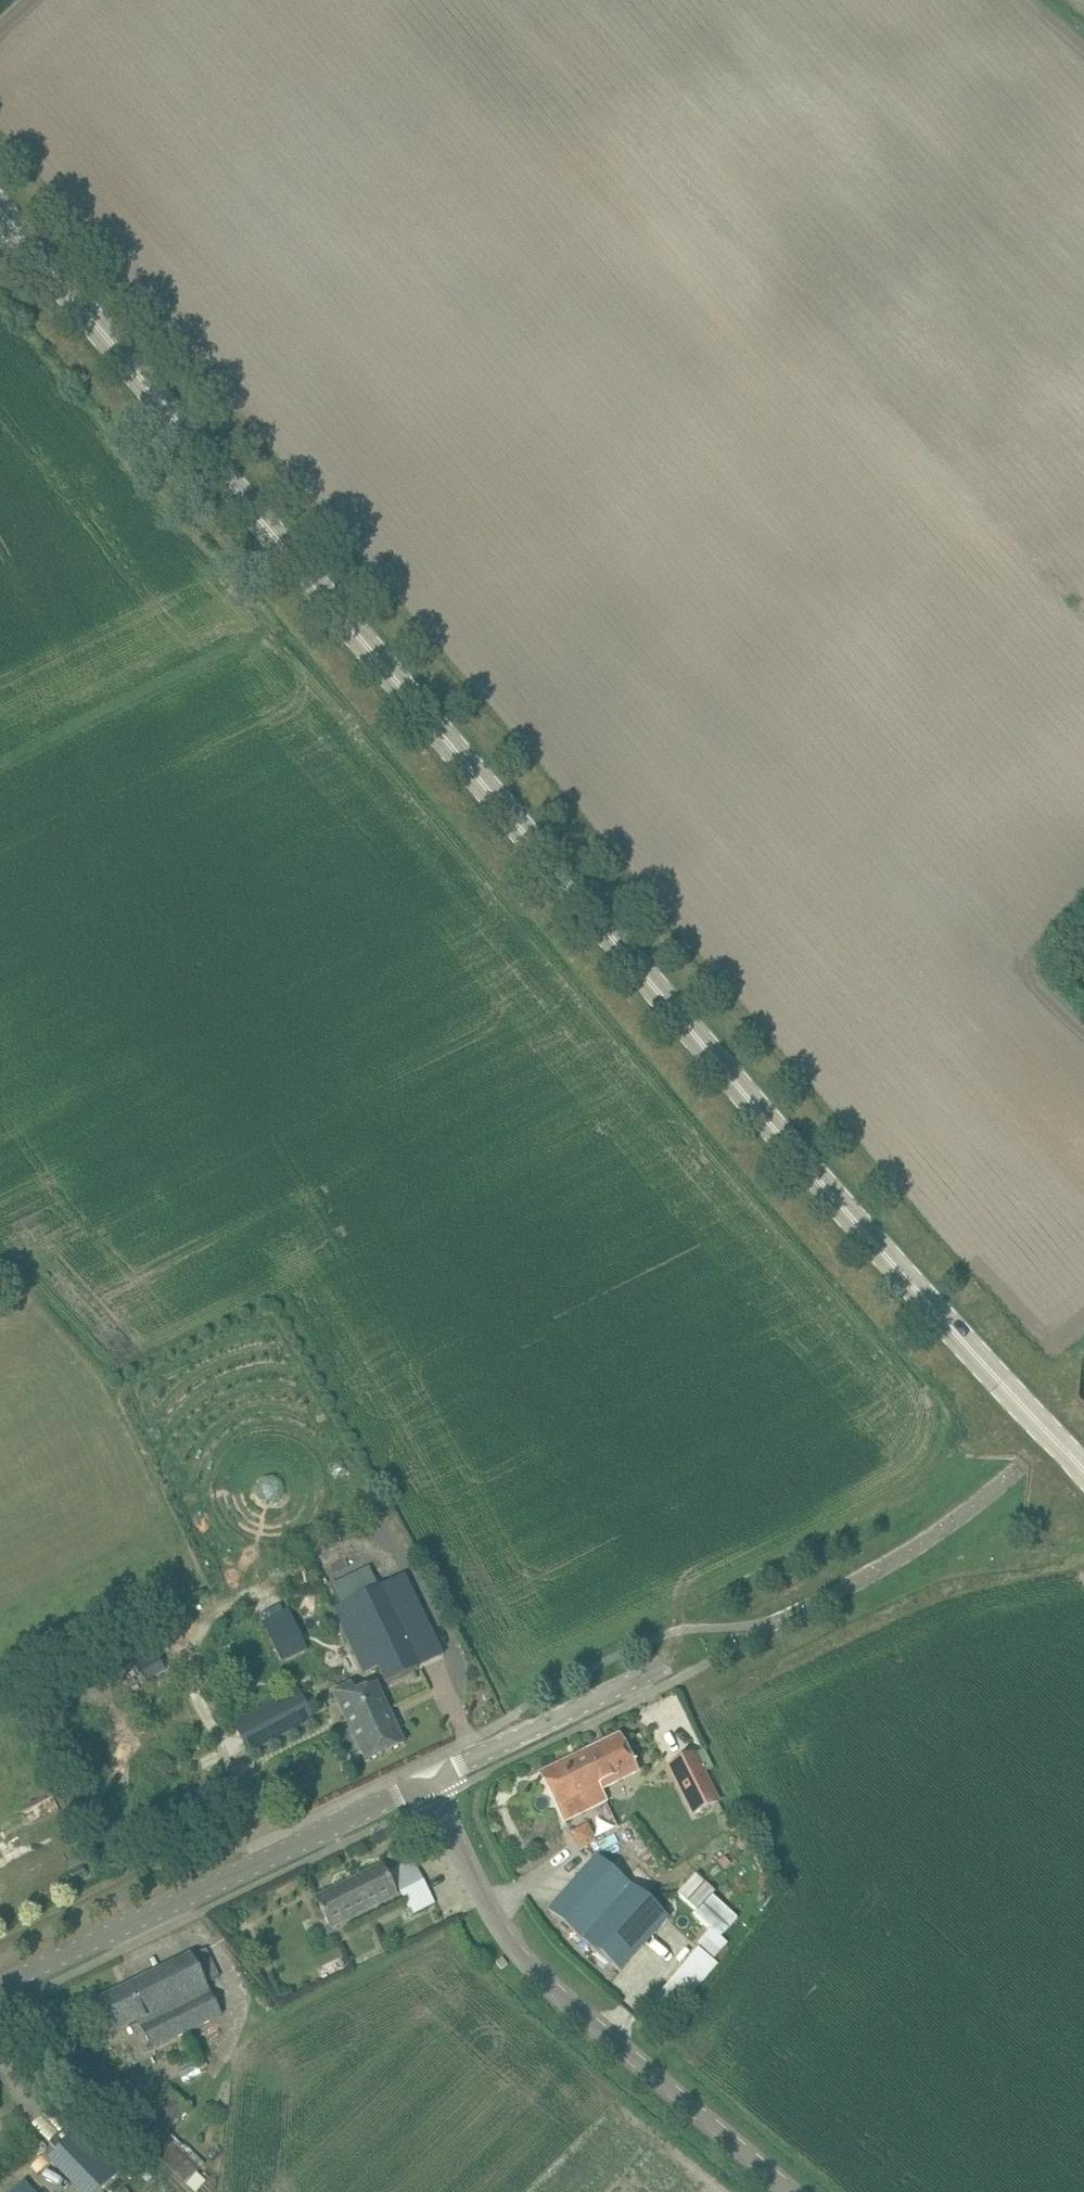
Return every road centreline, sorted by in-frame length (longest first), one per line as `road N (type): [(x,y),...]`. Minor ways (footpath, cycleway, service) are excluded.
road 1 (primary): [(1083,1475),(790,1147),(0,219)]
road 2 (unclassified): [(793,2191),(561,1997),(514,1944),(483,1898),(435,1778)]
road 3 (unclassified): [(0,1987),(435,1778)]
road 4 (unclassified): [(435,1778),(663,1667)]

